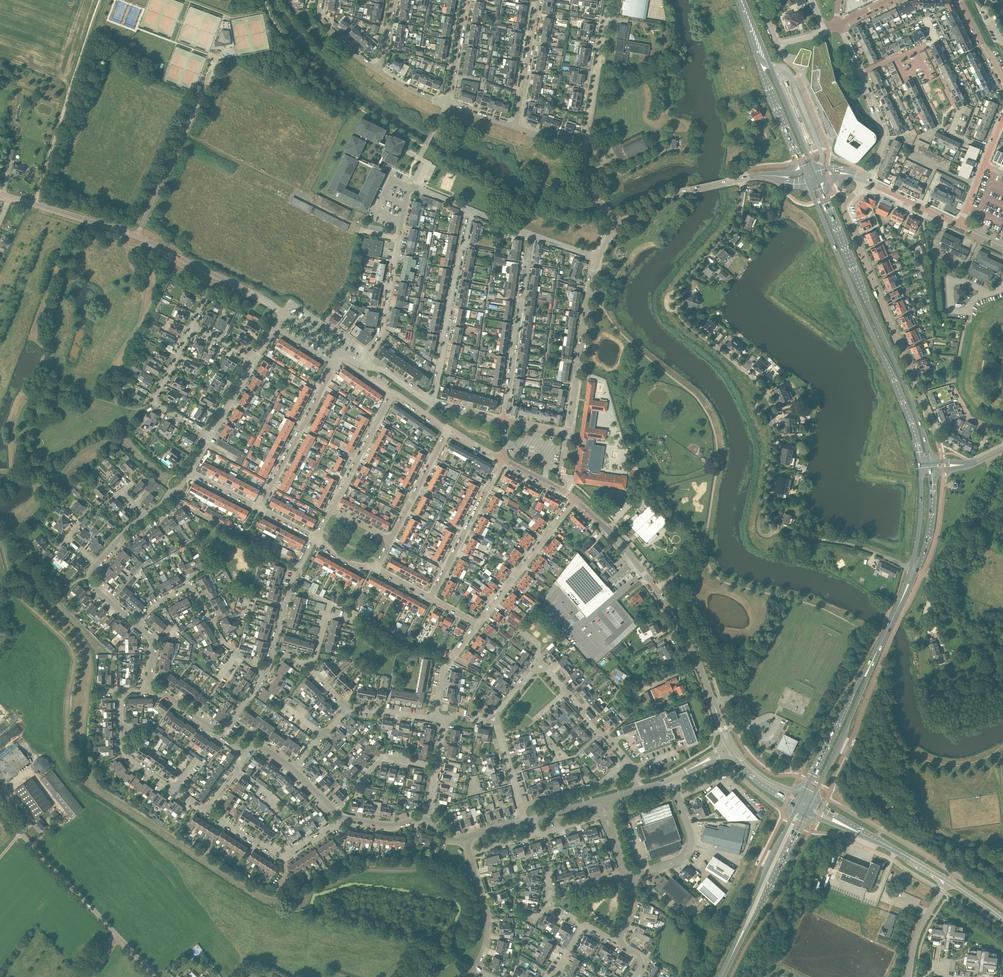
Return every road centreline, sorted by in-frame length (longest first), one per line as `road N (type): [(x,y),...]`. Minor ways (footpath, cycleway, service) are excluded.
road 1 (residential): [(911,568),(851,544),(776,529),(764,507),(775,421),(767,392),(676,310),(685,279),(737,221),(742,179)]
road 2 (primary): [(809,185),(904,405),(921,467)]
road 3 (primary): [(930,460),(818,183)]
road 4 (tertiary): [(283,313),(137,236),(10,198)]
road 5 (residential): [(936,434),(845,208),(866,181)]
road 6 (tertiary): [(716,711),(656,588),(575,499)]
road 7 (residential): [(431,403),(471,210)]
road 8 (residential): [(532,233),(502,421)]
road 9 (primary): [(737,0),(804,174)]
road 10 (primary): [(813,172),(744,0)]
road 11 (residential): [(264,673),(224,642),(190,587),(162,599),(137,624)]
road 12 (unclassified): [(568,432),(598,257)]
road 13 (residential): [(260,508),(334,364)]
road 14 (residential): [(206,810),(128,758),(121,691)]
road 15 (residential): [(342,817),(283,856),(206,810)]
road 16 (residential): [(478,624),(575,499)]
road 17 (residential): [(430,598),(502,459)]
road 18 (primary): [(736,946),(806,811)]
road 19 (primary): [(812,800),(873,661)]
road 20 (primary): [(797,807),(736,946)]
road 21 (primary): [(873,661),(802,795)]
road 22 (unclassified): [(583,148),(607,0)]
road 23 (residential): [(192,327),(156,403),(210,435)]
road 24 (unclassified): [(626,874),(688,853),(692,836),(673,779)]
road 25 (unclassified): [(116,936),(20,832)]
road 26 (residential): [(292,768),(347,710),(307,665)]
road 27 (residential): [(399,239),(380,337),(362,365)]
road 28 (residential): [(330,509),(393,392)]
road 29 (unclassified): [(619,224),(674,195),(742,179)]
road 30 (residential): [(515,128),(538,0)]
road 31 (residential): [(391,540),(448,430)]
road 32 (residential): [(272,651),(316,537)]

